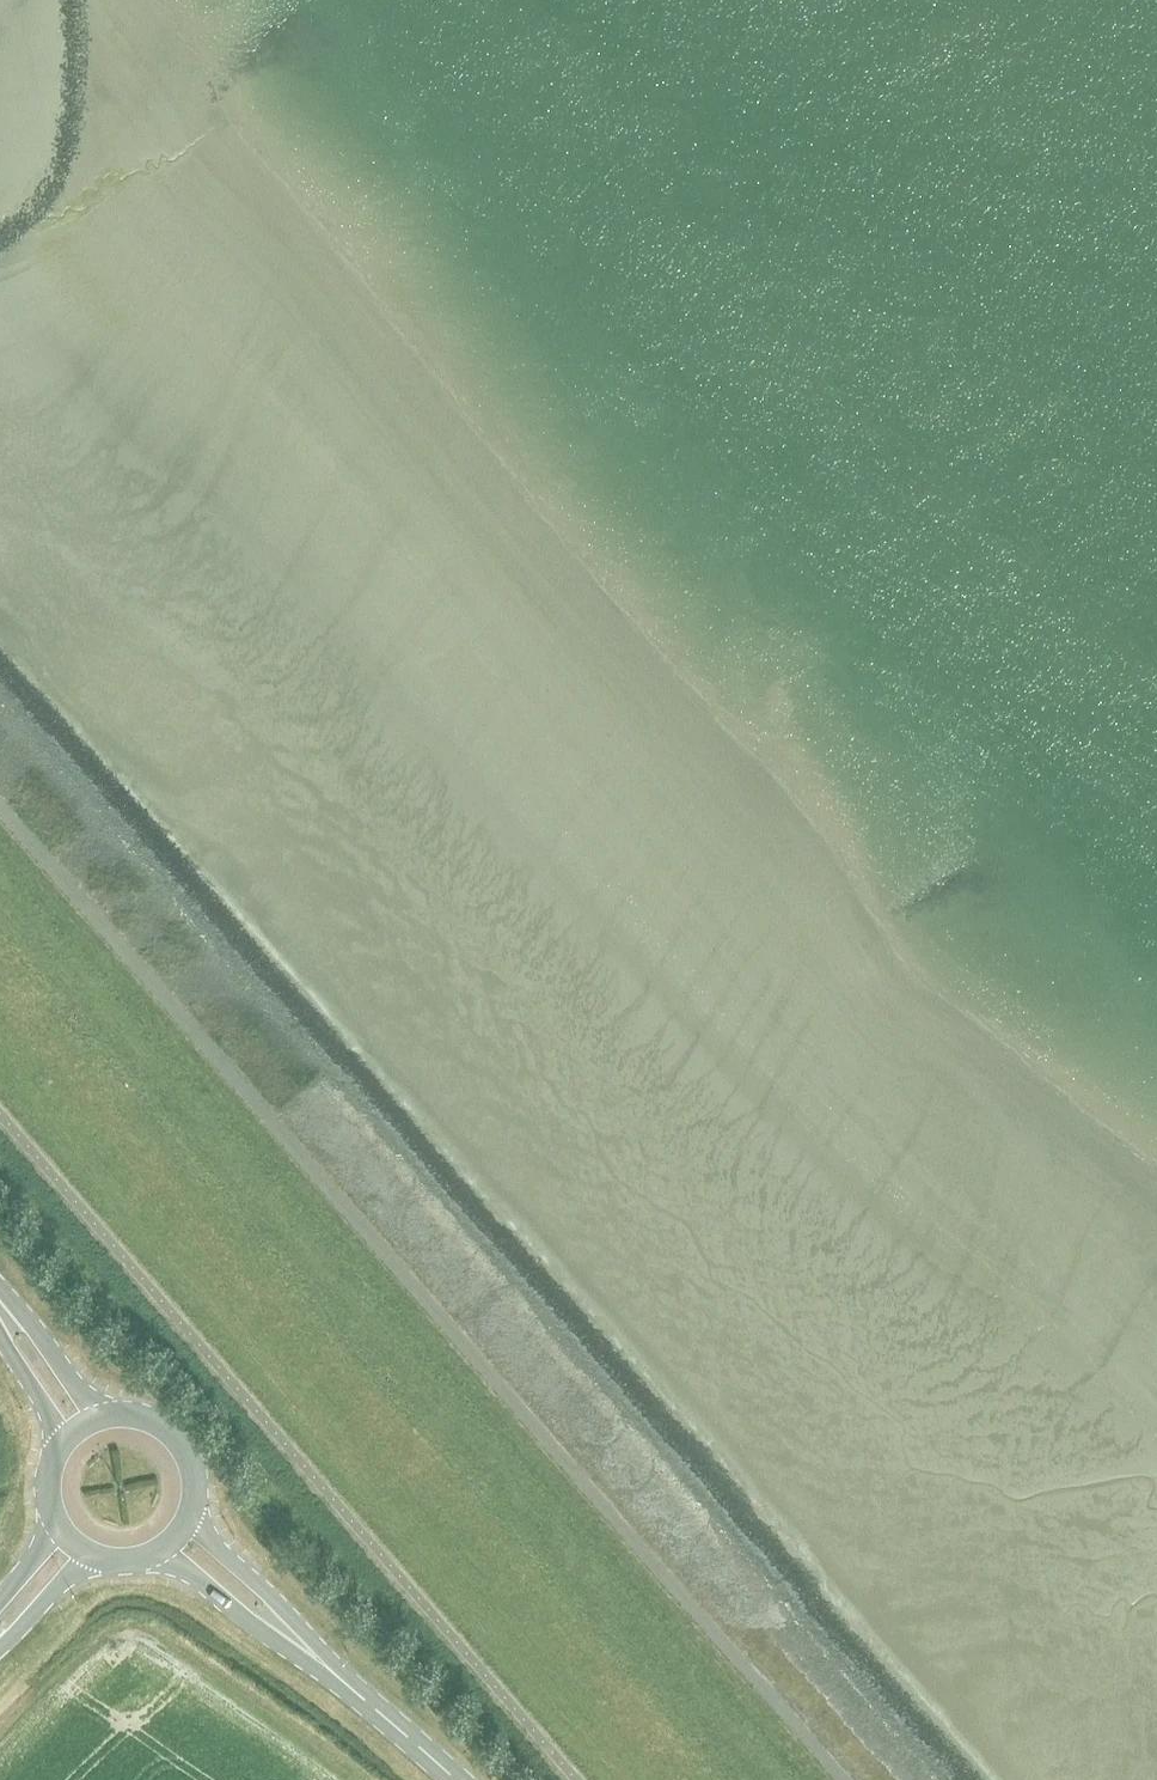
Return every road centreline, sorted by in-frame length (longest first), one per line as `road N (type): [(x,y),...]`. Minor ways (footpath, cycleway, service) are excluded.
road 1 (secondary): [(457,1779),(182,1533)]
road 2 (secondary): [(182,1533),(193,1513),(194,1469),(170,1431),(129,1414),(80,1427)]
road 3 (secondary): [(80,1427),(0,1309)]
road 4 (secondary): [(70,1539),(114,1561),(140,1560),(182,1533)]
road 5 (secondary): [(80,1427),(50,1478),(57,1521),(70,1539)]

